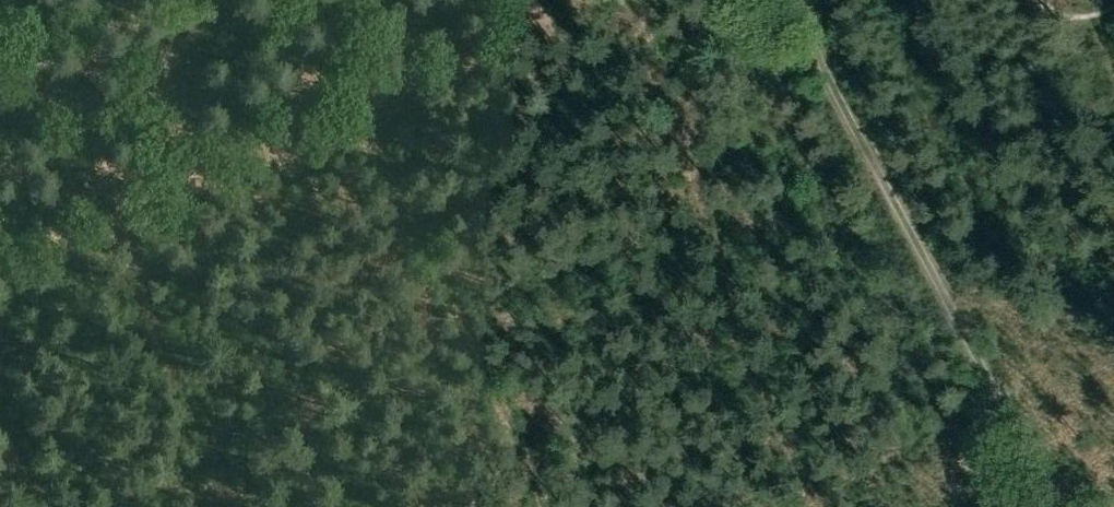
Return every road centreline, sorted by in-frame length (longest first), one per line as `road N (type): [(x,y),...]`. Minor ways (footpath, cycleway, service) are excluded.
road 1 (track): [(775,0),(1028,506)]
road 2 (track): [(988,0),(998,13),(1091,21),(1113,8)]

